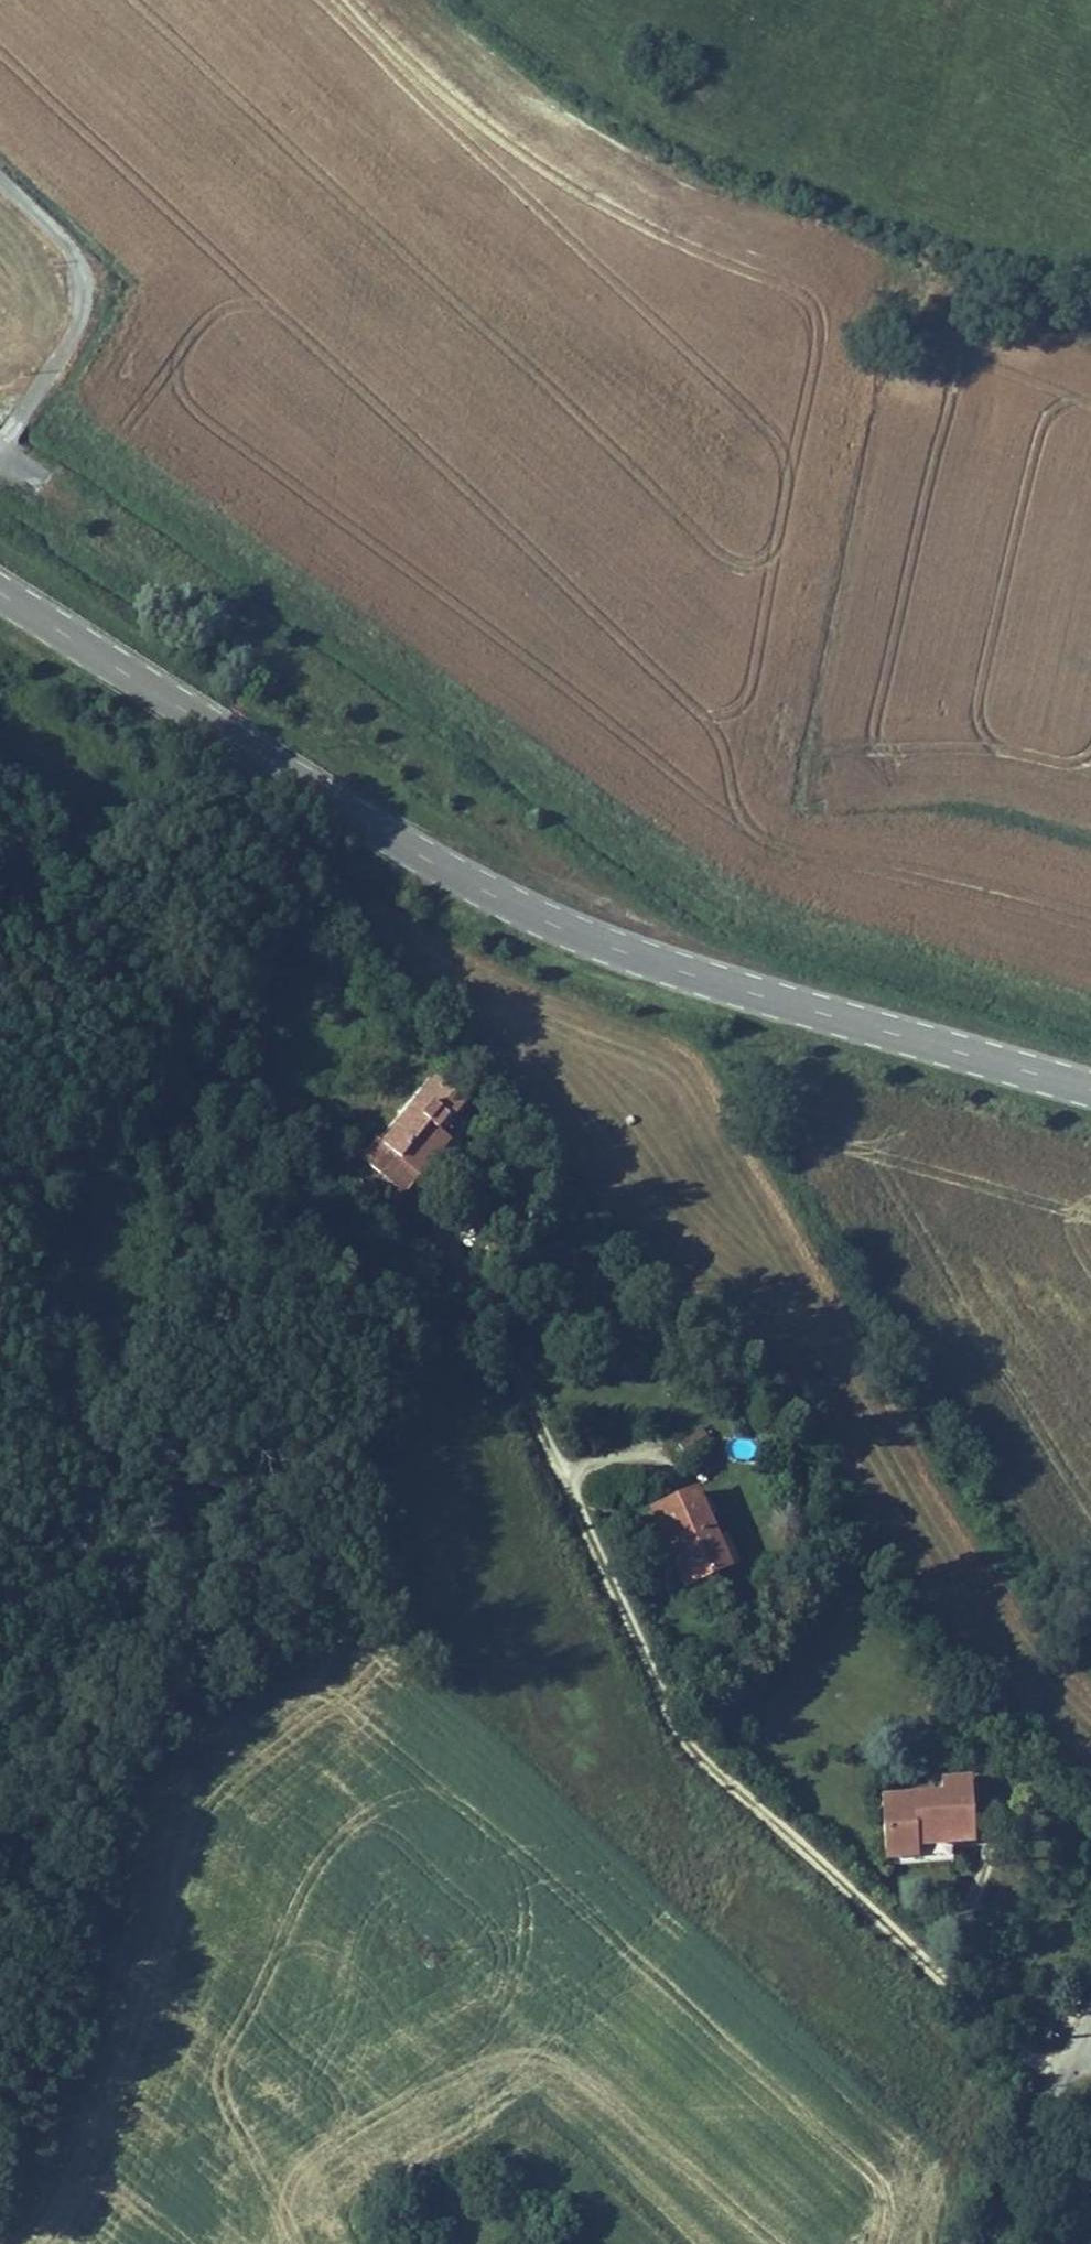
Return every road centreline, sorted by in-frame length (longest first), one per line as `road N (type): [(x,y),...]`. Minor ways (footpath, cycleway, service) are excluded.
road 1 (tertiary): [(1090,1088),(687,974),(569,932),(376,831),(0,592)]
road 2 (track): [(1069,2073),(681,1725),(477,1280)]
road 3 (unclassified): [(1001,2243),(1050,2114),(1090,2042)]

